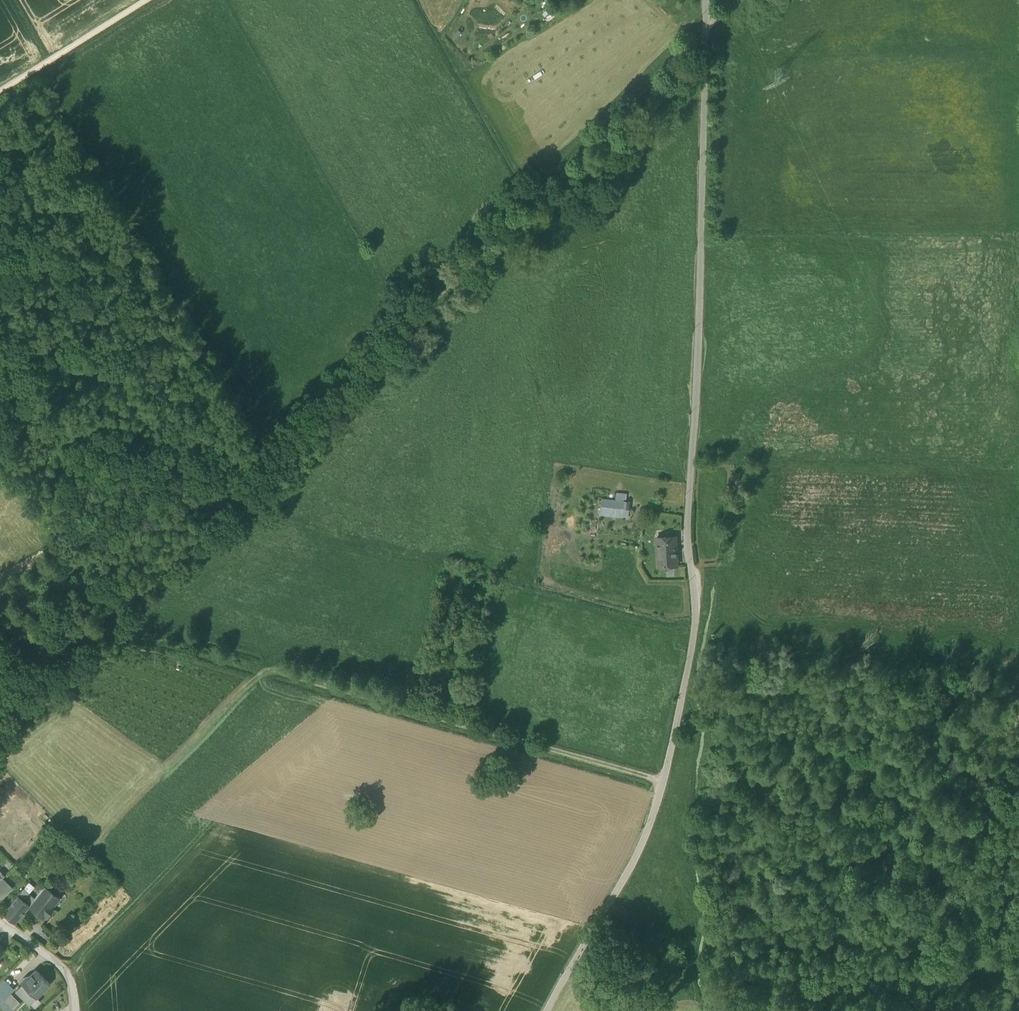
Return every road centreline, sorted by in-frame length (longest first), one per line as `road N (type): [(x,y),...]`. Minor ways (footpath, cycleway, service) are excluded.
road 1 (residential): [(547,1010),(649,830),(697,620),(688,528),(707,0)]
road 2 (track): [(144,0),(0,90)]
road 3 (residential): [(0,922),(58,964),(76,1010)]

